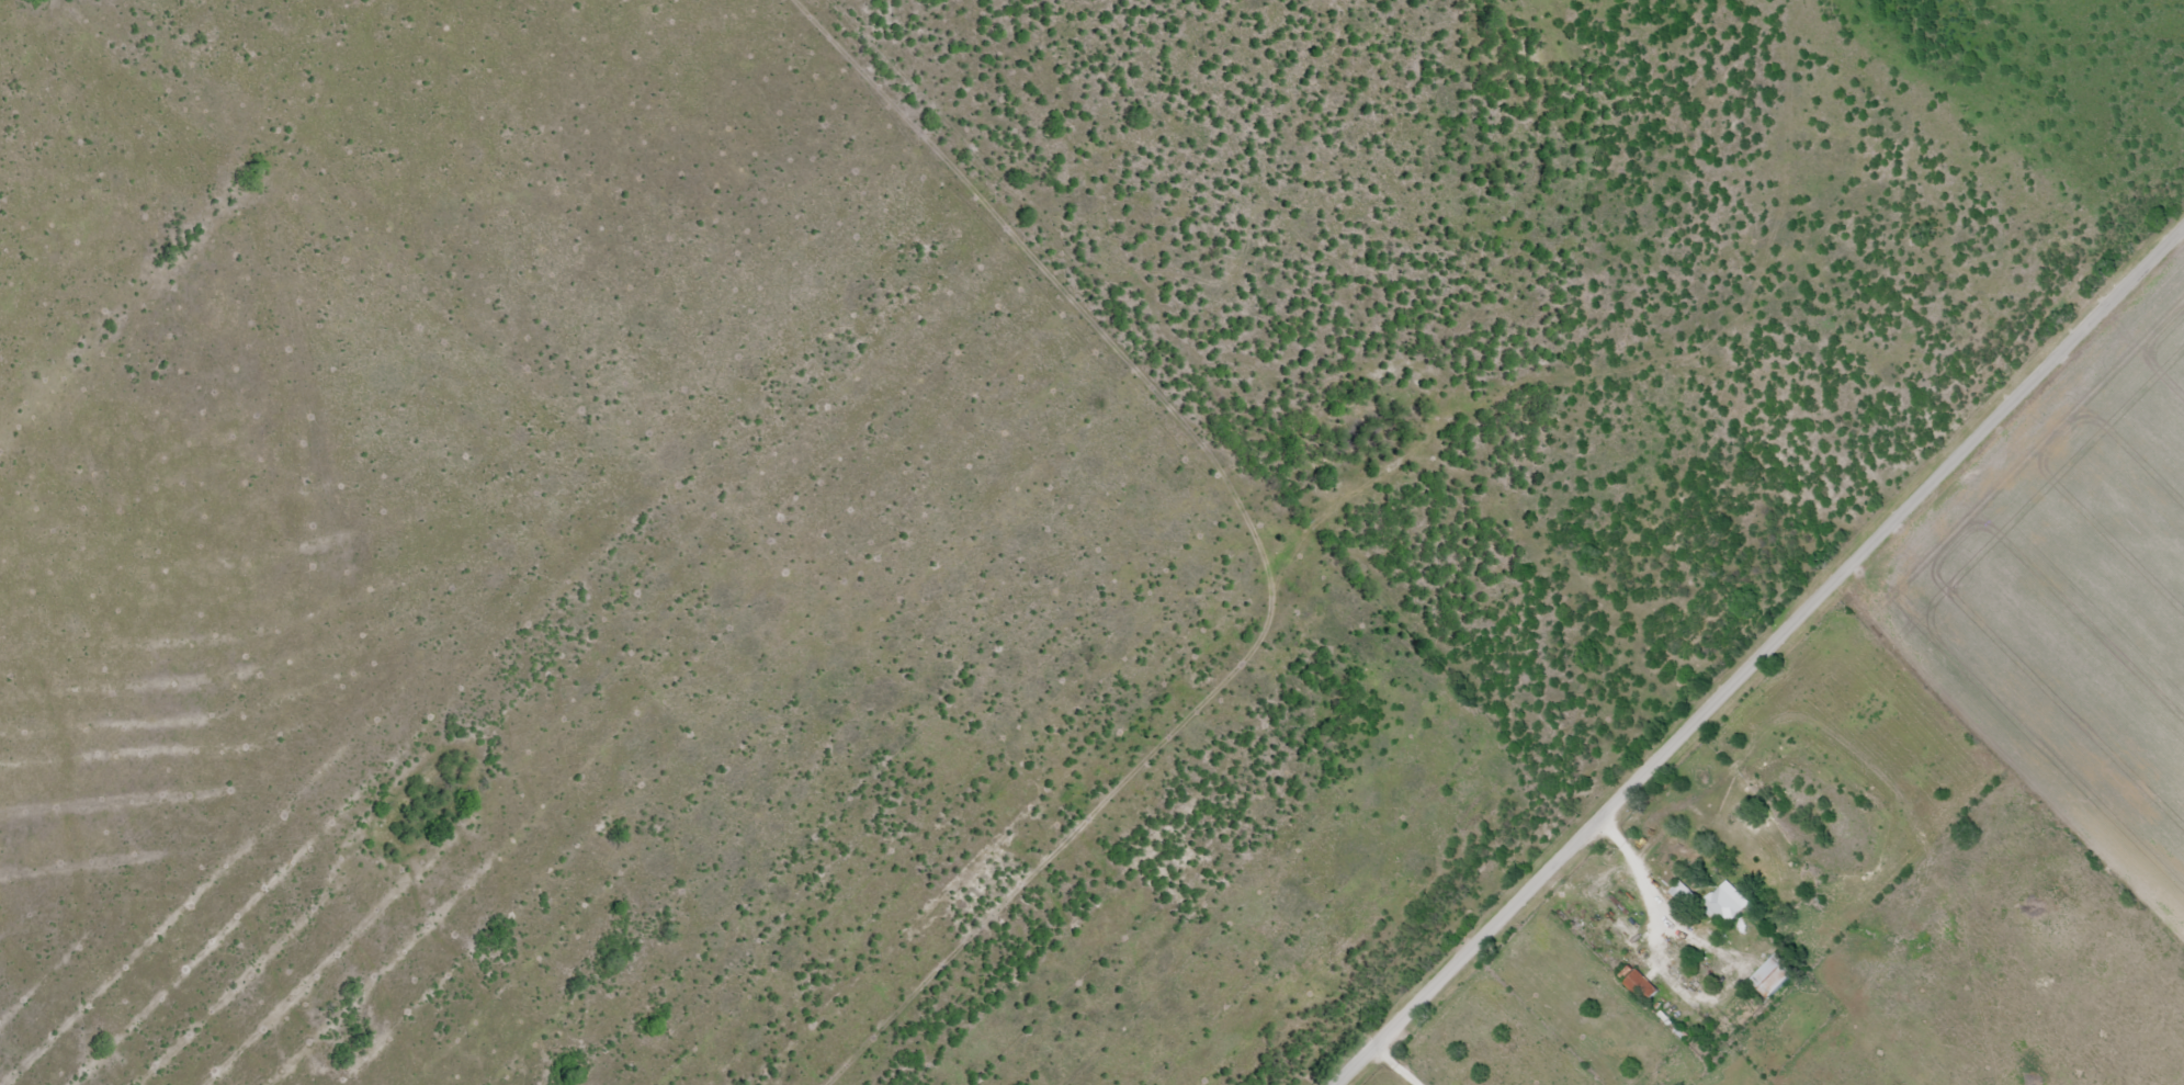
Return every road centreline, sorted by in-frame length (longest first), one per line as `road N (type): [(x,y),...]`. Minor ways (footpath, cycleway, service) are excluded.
road 1 (residential): [(1330,1084),(2183,219)]

